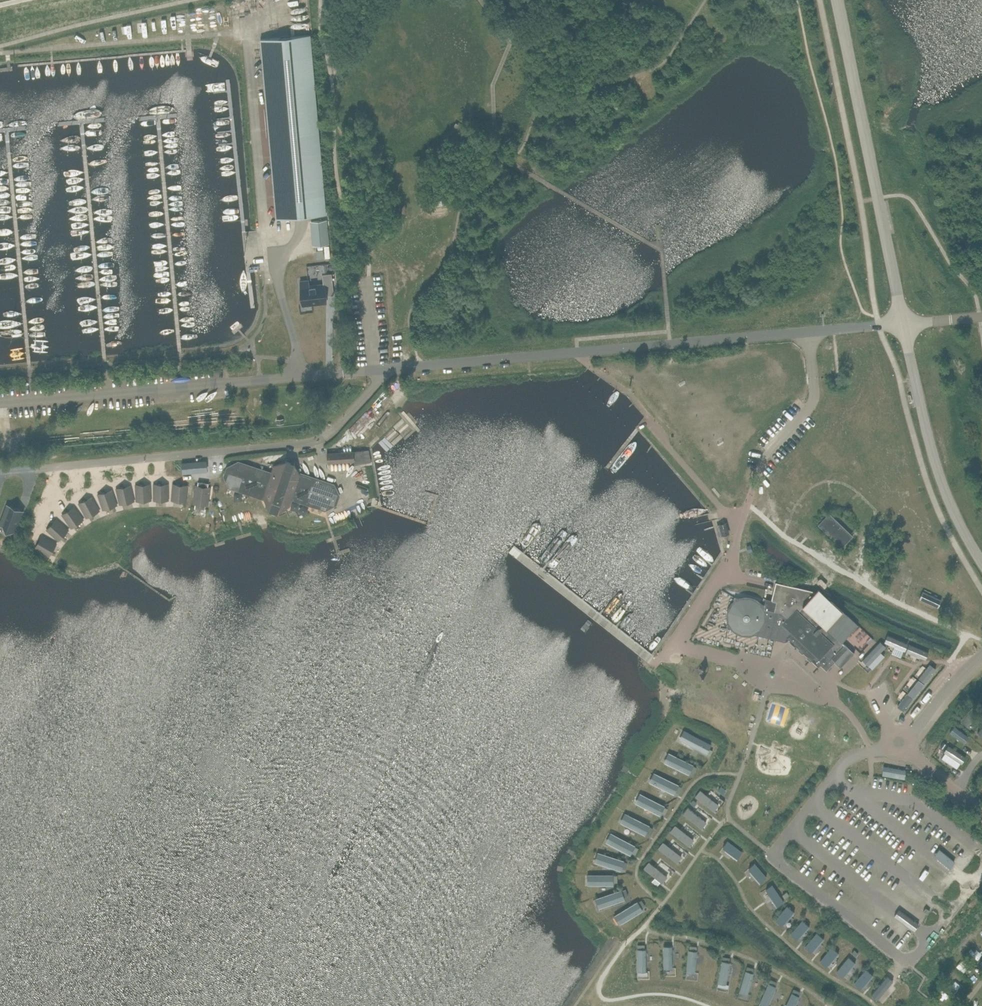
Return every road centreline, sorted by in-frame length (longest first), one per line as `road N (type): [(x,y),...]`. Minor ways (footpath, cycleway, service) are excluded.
road 1 (unclassified): [(35,469),(315,442),(376,386),(375,369),(904,322)]
road 2 (tertiary): [(904,322),(837,0)]
road 3 (tertiary): [(981,562),(937,471),(904,322)]

